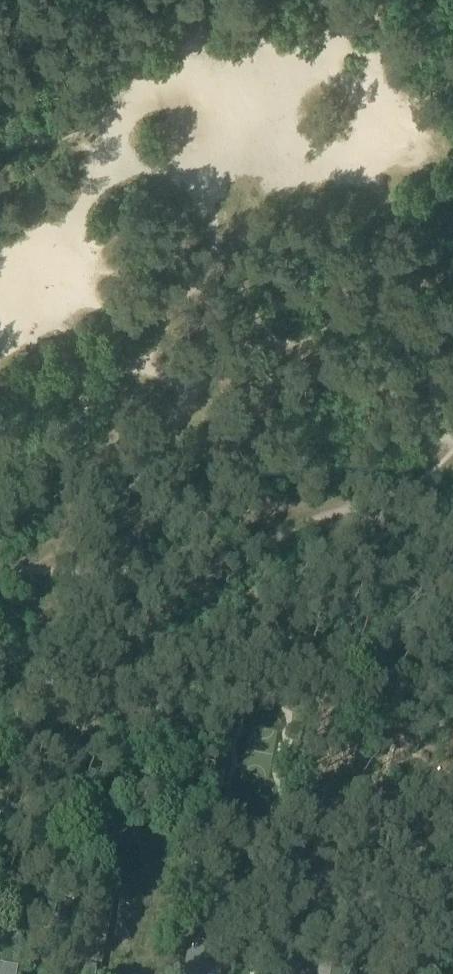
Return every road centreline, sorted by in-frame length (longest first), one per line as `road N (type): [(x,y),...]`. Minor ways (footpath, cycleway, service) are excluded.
road 1 (track): [(0,347),(44,285),(103,174),(189,168),(260,131),(376,0)]
road 2 (track): [(208,24),(217,254)]
road 3 (track): [(0,291),(132,365),(207,384)]

